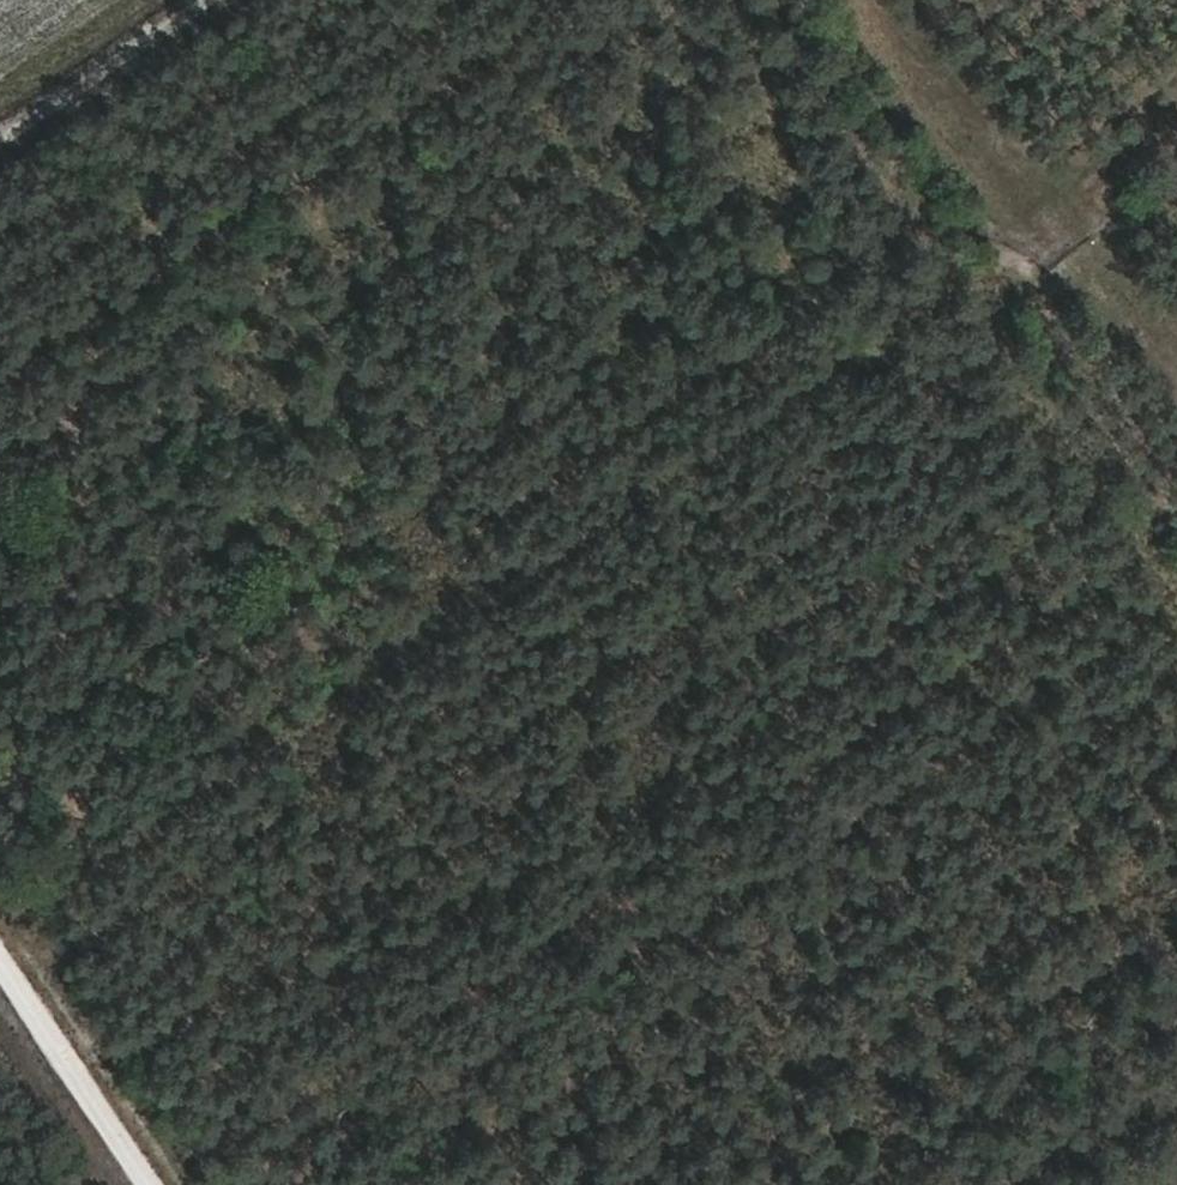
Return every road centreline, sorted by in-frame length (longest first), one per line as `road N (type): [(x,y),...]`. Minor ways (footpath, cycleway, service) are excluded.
road 1 (track): [(0,945),(160,1184)]

